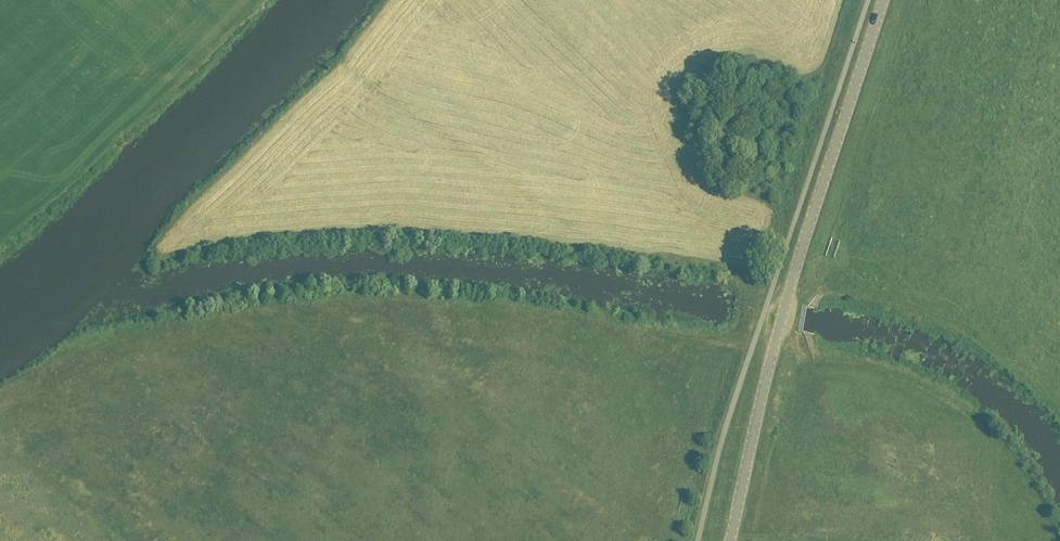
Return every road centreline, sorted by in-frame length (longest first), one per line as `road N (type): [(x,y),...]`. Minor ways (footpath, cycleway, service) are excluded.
road 1 (tertiary): [(733,540),(785,312),(884,0)]

